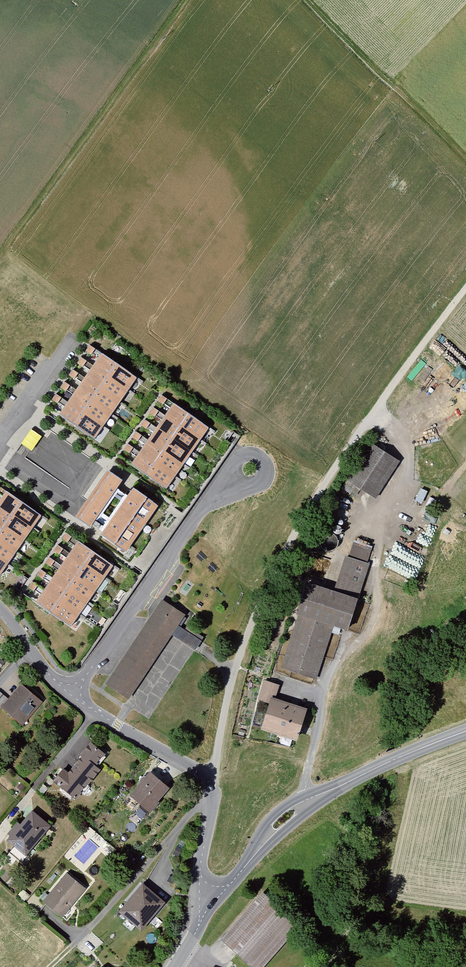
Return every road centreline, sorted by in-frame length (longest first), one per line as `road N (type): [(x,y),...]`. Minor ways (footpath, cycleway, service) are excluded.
road 1 (residential): [(465,289),(306,514),(232,673)]
road 2 (tertiary): [(465,732),(284,818),(208,909)]
road 3 (residential): [(212,497),(71,695)]
road 4 (track): [(309,0),(465,159)]
road 5 (residential): [(207,790),(198,769),(71,695)]
road 6 (residential): [(208,909),(199,877),(213,807),(207,790)]

